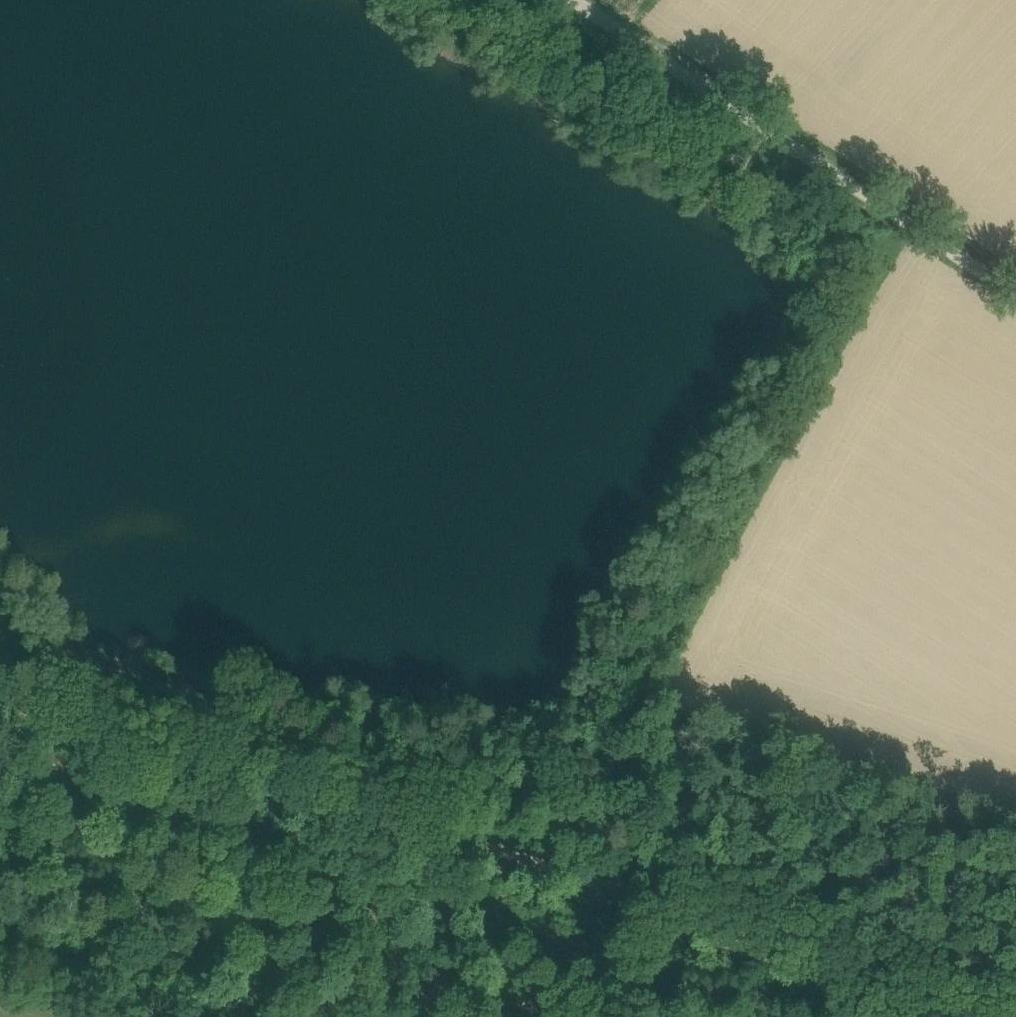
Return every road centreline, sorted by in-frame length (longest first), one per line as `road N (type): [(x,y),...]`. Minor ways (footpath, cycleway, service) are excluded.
road 1 (track): [(1015,1010),(0,683)]
road 2 (unclassified): [(578,0),(1015,284)]

